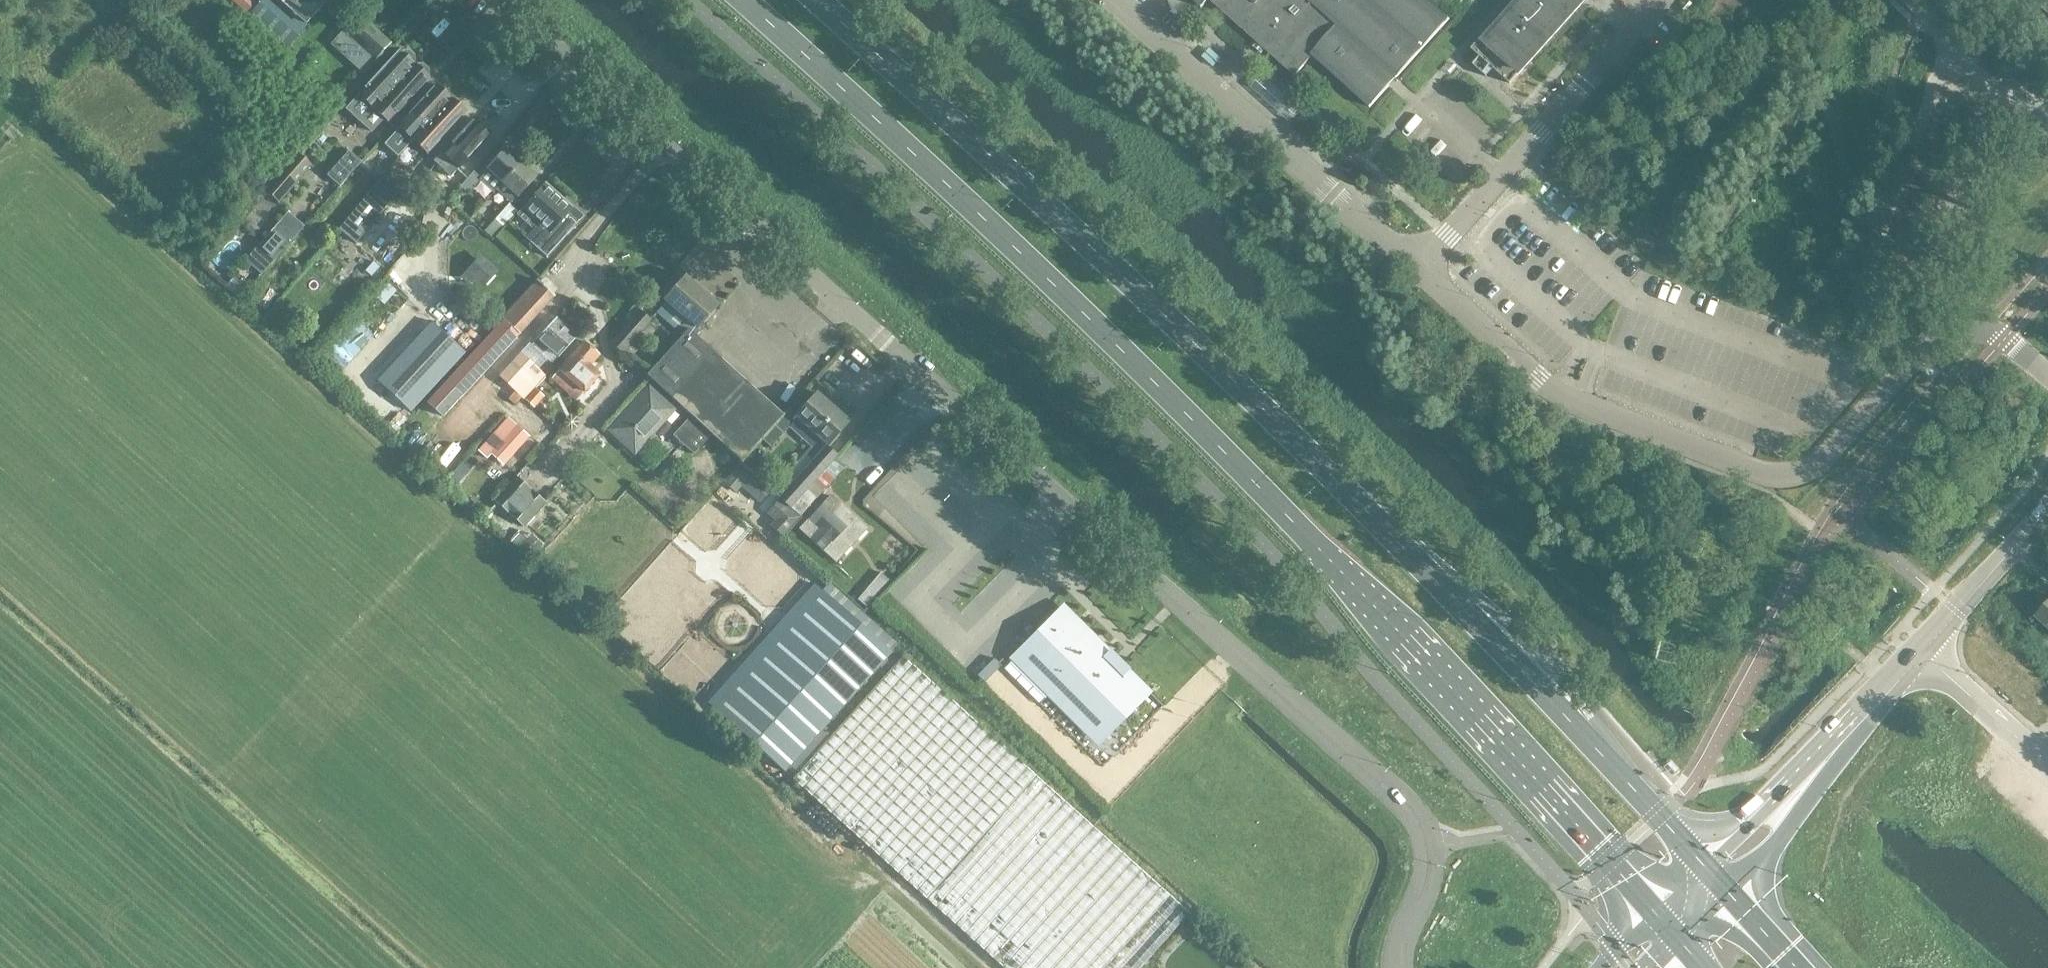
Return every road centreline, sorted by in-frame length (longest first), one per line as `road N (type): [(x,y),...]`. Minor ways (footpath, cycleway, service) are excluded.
road 1 (residential): [(1397,967),(1431,847),(1416,814),(500,0)]
road 2 (trunk): [(739,0),(1007,242),(1334,565),(1654,912)]
road 3 (trunk): [(1702,863),(1289,423),(824,0)]
road 4 (tertiary): [(1728,892),(1781,839),(1837,739)]
road 5 (tertiary): [(1918,649),(2047,511)]
road 6 (unclassified): [(2047,123),(1911,0)]
road 7 (tertiary): [(1837,739),(1702,863)]
road 8 (unclassified): [(2047,764),(1918,649)]
road 9 (tertiary): [(1837,739),(1918,649)]

